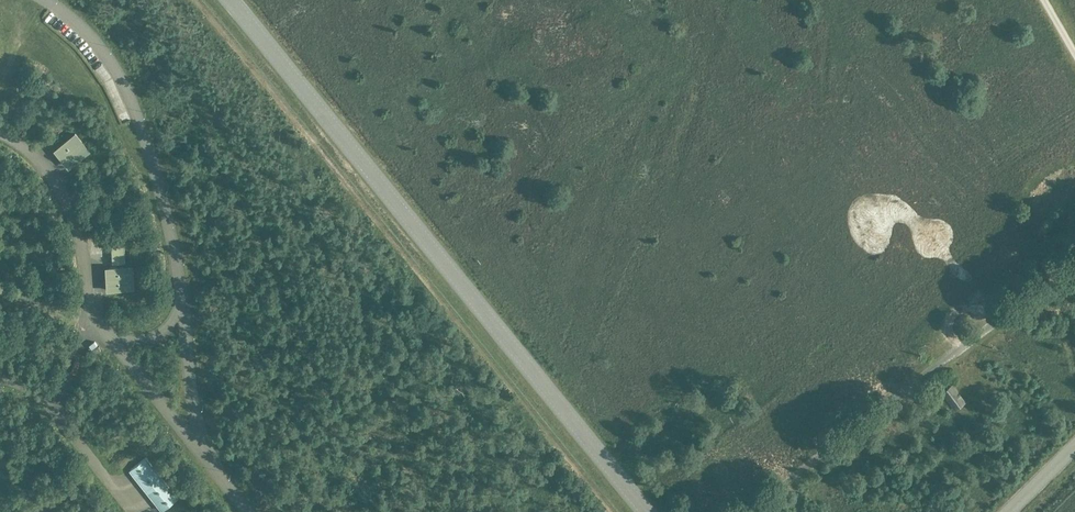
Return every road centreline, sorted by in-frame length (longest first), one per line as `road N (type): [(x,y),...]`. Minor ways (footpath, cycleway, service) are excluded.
road 1 (unclassified): [(231,0),(647,511)]
road 2 (unclassified): [(750,511),(1074,260)]

